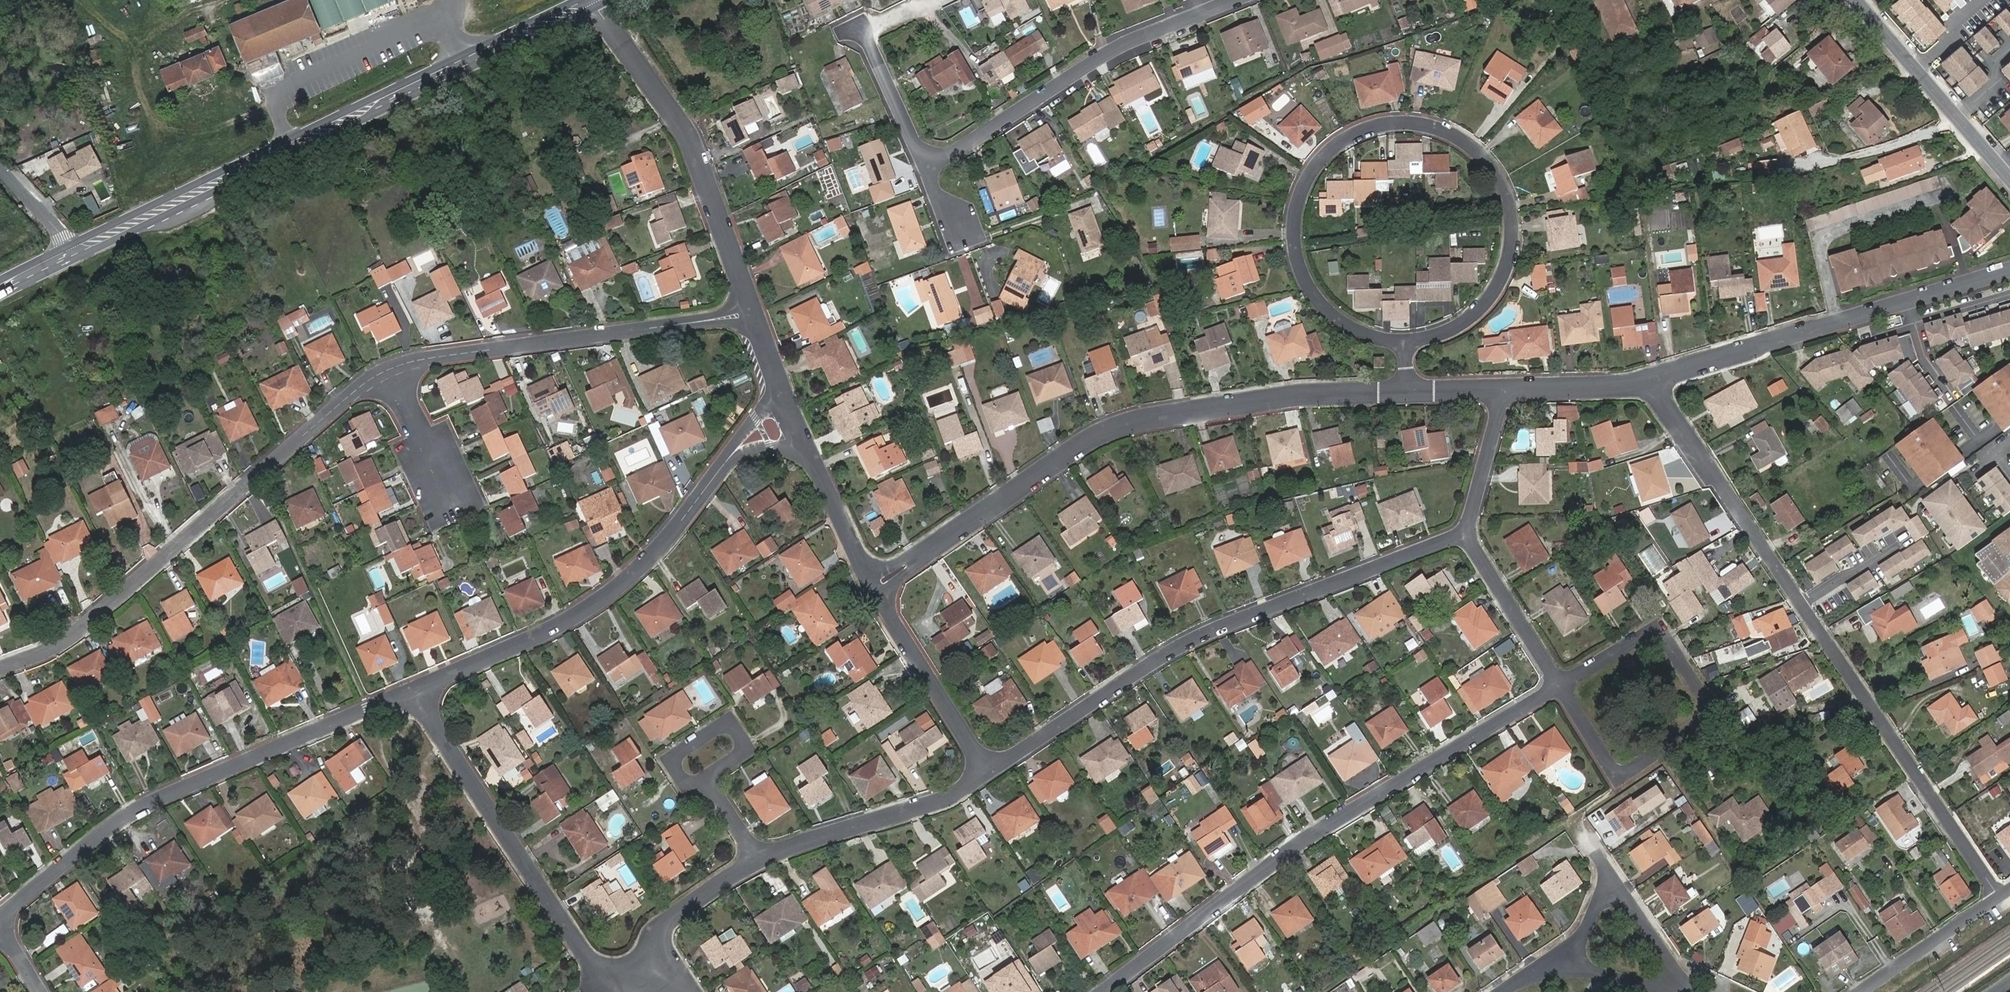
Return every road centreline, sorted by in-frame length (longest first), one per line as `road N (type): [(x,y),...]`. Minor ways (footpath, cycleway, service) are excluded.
road 1 (primary): [(0,297),(597,6)]
road 2 (residential): [(1653,382),(2000,898)]
road 3 (residential): [(1404,390),(1136,421),(1103,434),(873,585)]
road 4 (residential): [(1409,341),(1474,314),(1510,253),(1500,182),(1449,133),(1379,125),(1318,162),(1293,229),(1314,296)]
road 5 (primary): [(576,0),(69,246)]
road 6 (residential): [(1106,991),(1287,853),(1559,685)]
road 7 (residential): [(987,771),(1184,647),(1464,530)]
road 8 (residential): [(390,369),(87,625),(0,668)]
road 9 (residential): [(414,693),(558,626),(620,587),(672,537),(729,460),(792,413)]
road 10 (residential): [(0,920),(107,829),(163,798),(414,693)]
road 11 (residential): [(1559,685),(1657,625),(1715,723),(1623,787),(1594,742)]
road 12 (residential): [(414,693),(583,953),(607,973),(643,986)]
road 13 (residential): [(755,315),(390,369)]
road 14 (residential): [(755,315),(682,126),(597,6)]
road 15 (residential): [(1231,0),(1108,54),(925,164)]
road 16 (residential): [(760,858),(941,800),(987,771)]
road 17 (tertiary): [(2009,177),(1857,0)]
road 18 (residential): [(1837,325),(1820,251),(1828,230),(1951,194)]
road 19 (residential): [(987,771),(873,585)]
road 20 (residential): [(1837,325),(1653,382)]
road 21 (residential): [(873,585),(792,413)]
road 22 (residential): [(1559,685),(1464,530)]
road 23 (residential): [(2009,269),(1837,325)]
road 24 (residential): [(1860,991),(2000,898)]
road 25 (residential): [(710,779),(683,783),(680,753),(731,728),(742,741),(742,757)]
road 26 (residential): [(1653,382),(1506,389)]
road 27 (residential): [(1464,530),(1506,389)]
road 28 (residential): [(863,33),(925,164)]
road 29 (residential): [(1687,991),(1620,888)]
road 30 (residential): [(442,479),(390,369)]

